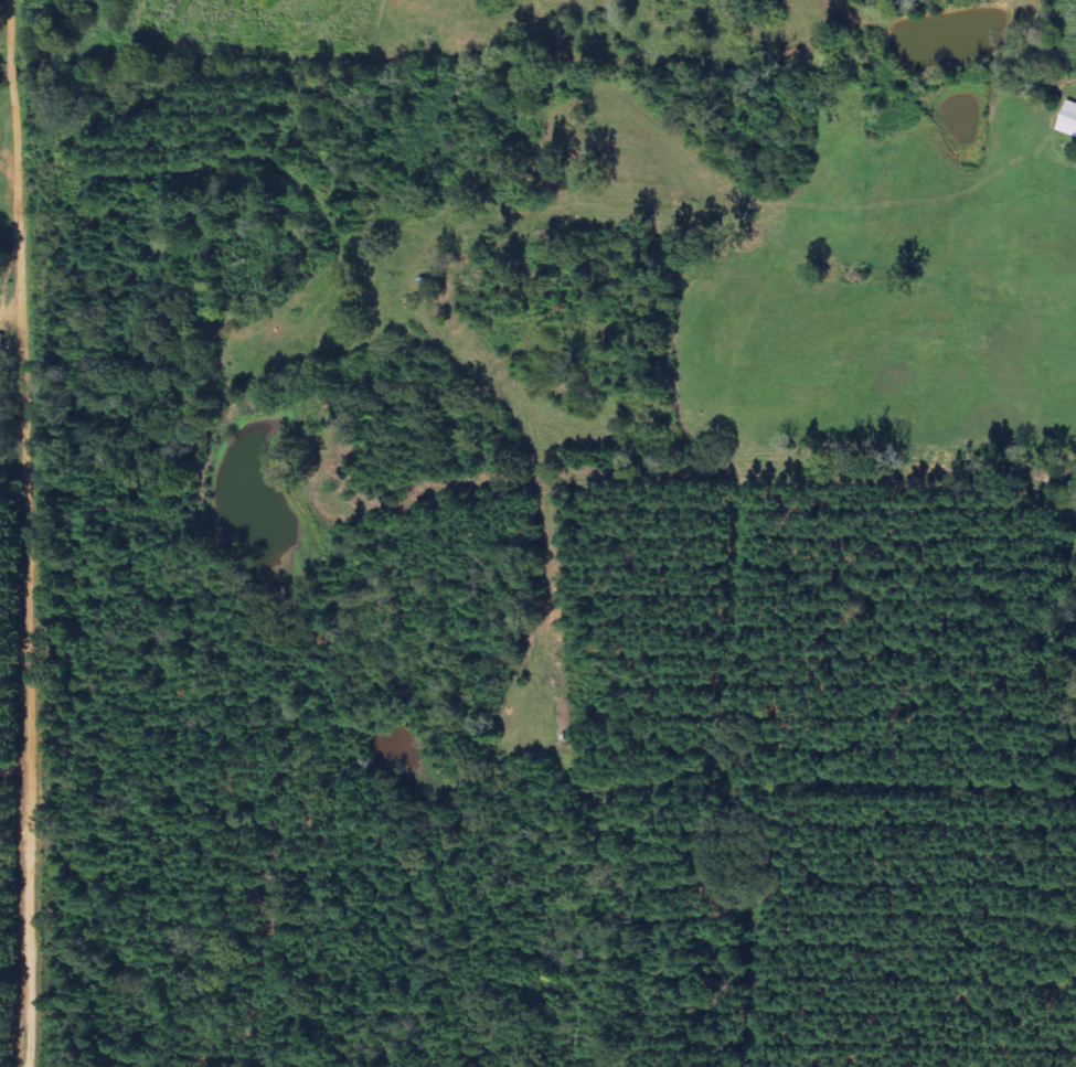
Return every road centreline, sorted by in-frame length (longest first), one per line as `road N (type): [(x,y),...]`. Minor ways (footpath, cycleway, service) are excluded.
road 1 (residential): [(12,1066),(14,0)]

